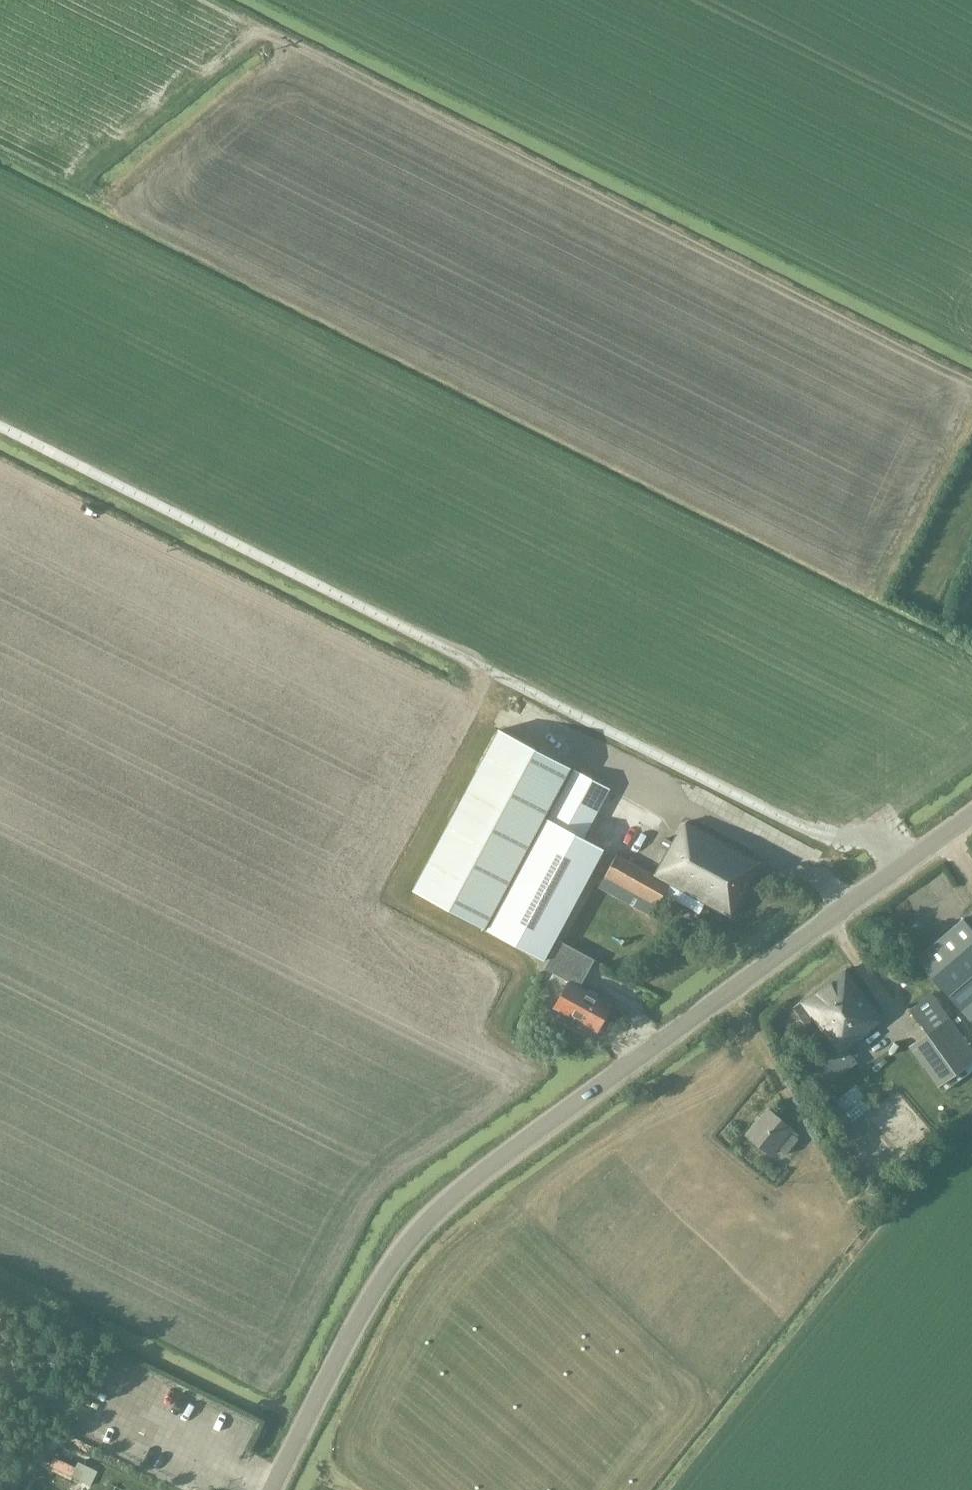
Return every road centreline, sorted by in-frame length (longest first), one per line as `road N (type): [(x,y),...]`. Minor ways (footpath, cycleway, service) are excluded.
road 1 (track): [(0,427),(820,836),(882,837),(901,867)]
road 2 (unclassified): [(271,1489),(379,1272),(449,1193),(971,815)]

